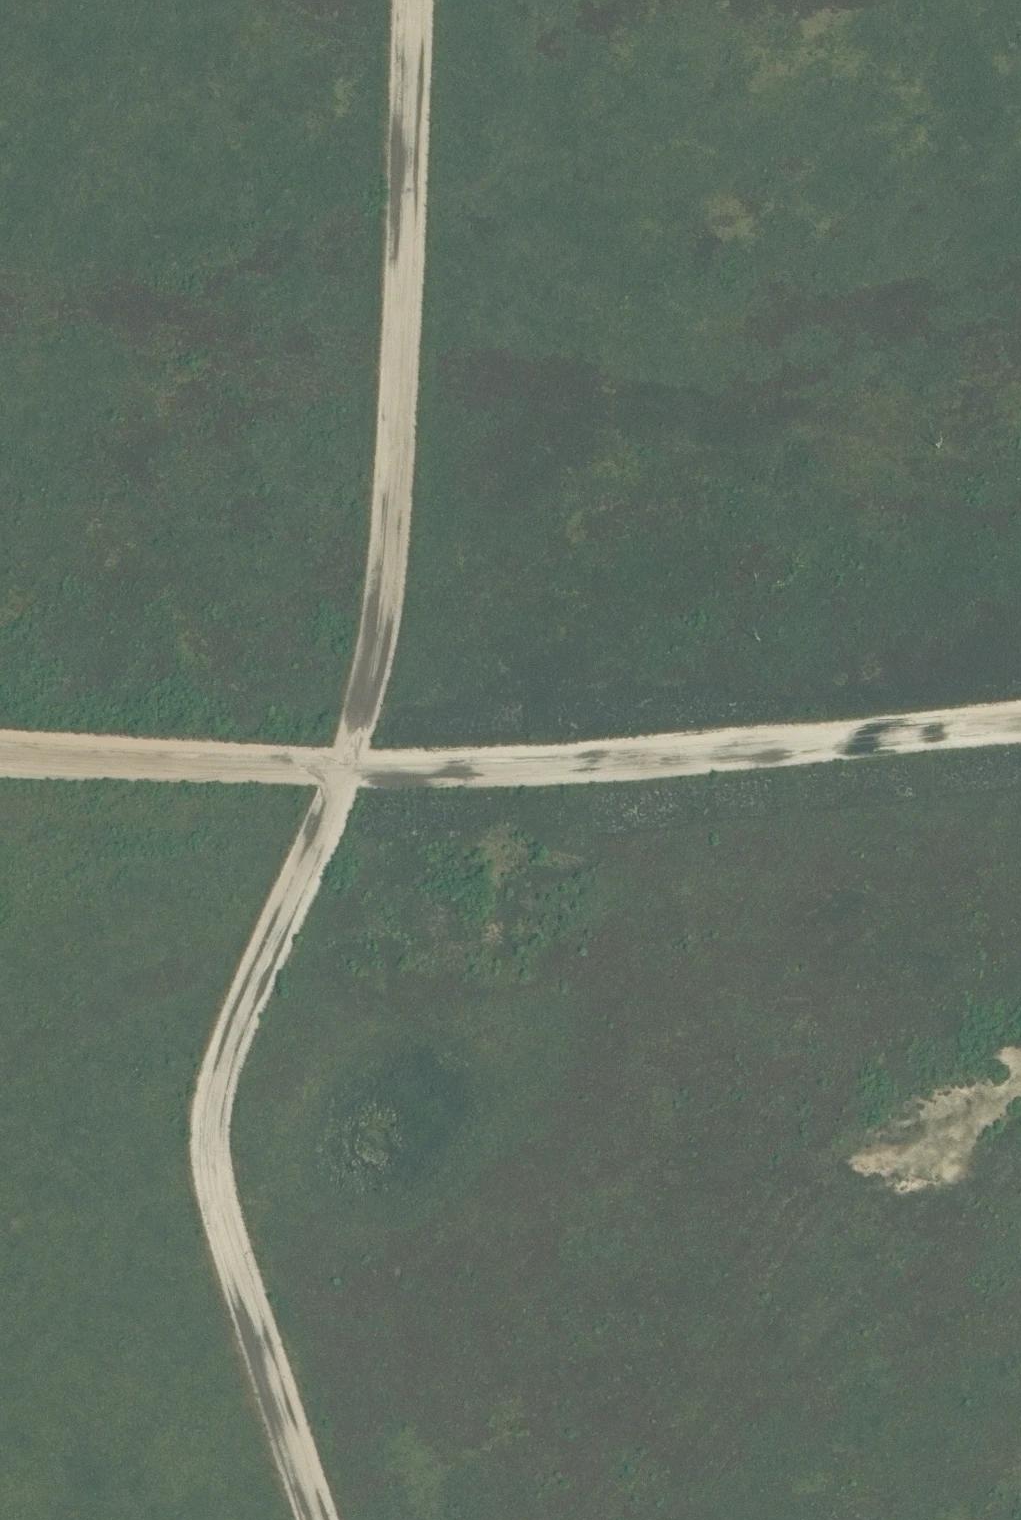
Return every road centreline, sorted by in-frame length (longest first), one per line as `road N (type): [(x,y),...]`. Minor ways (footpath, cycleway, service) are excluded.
road 1 (track): [(413,0),(382,620),(345,765),(257,973),(216,1101),(222,1206),(322,1519)]
road 2 (track): [(1020,720),(628,762),(345,765),(0,749)]

